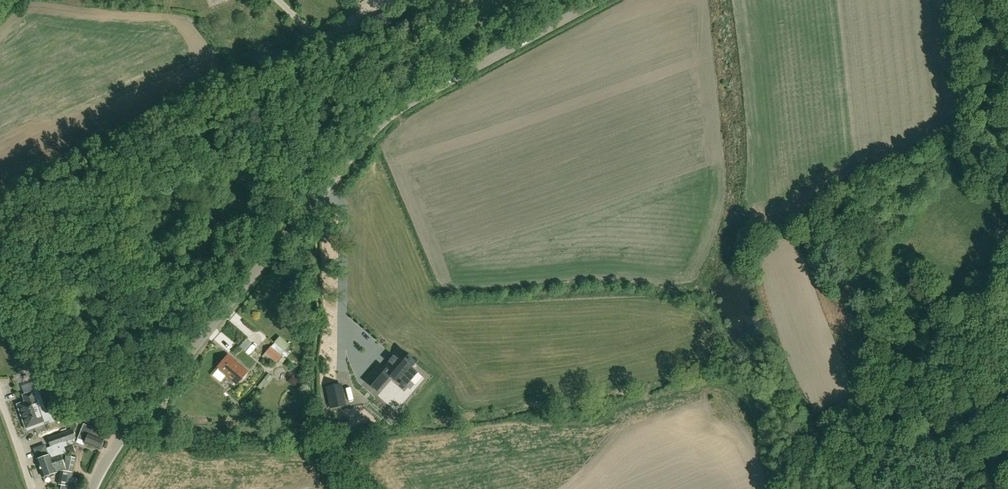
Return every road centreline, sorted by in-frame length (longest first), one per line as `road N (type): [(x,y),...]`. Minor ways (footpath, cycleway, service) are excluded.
road 1 (unclassified): [(92,488),(126,431),(389,110),(592,0)]
road 2 (track): [(126,431),(317,436)]

